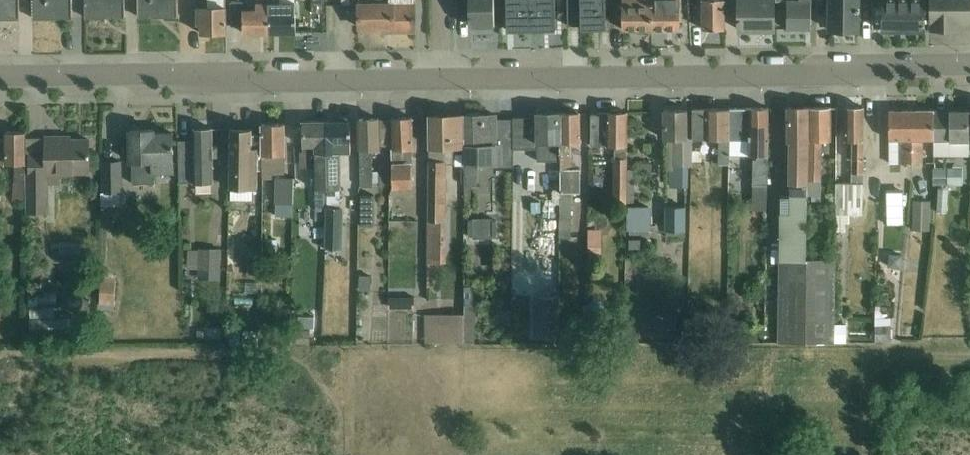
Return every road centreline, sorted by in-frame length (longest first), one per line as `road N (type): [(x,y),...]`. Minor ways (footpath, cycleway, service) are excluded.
road 1 (tertiary): [(0,74),(860,73),(969,64)]

